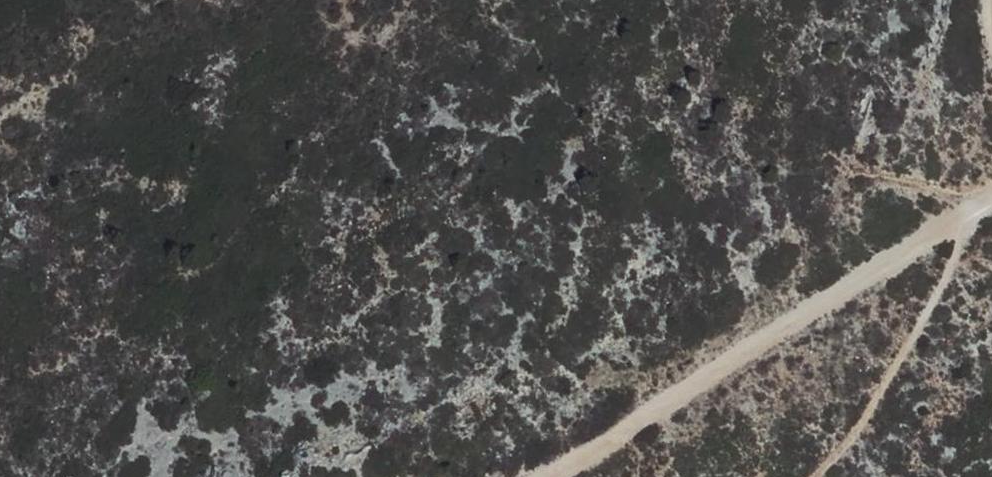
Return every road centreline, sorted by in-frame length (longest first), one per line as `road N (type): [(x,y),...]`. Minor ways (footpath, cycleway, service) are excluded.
road 1 (track): [(553,476),(991,196)]

